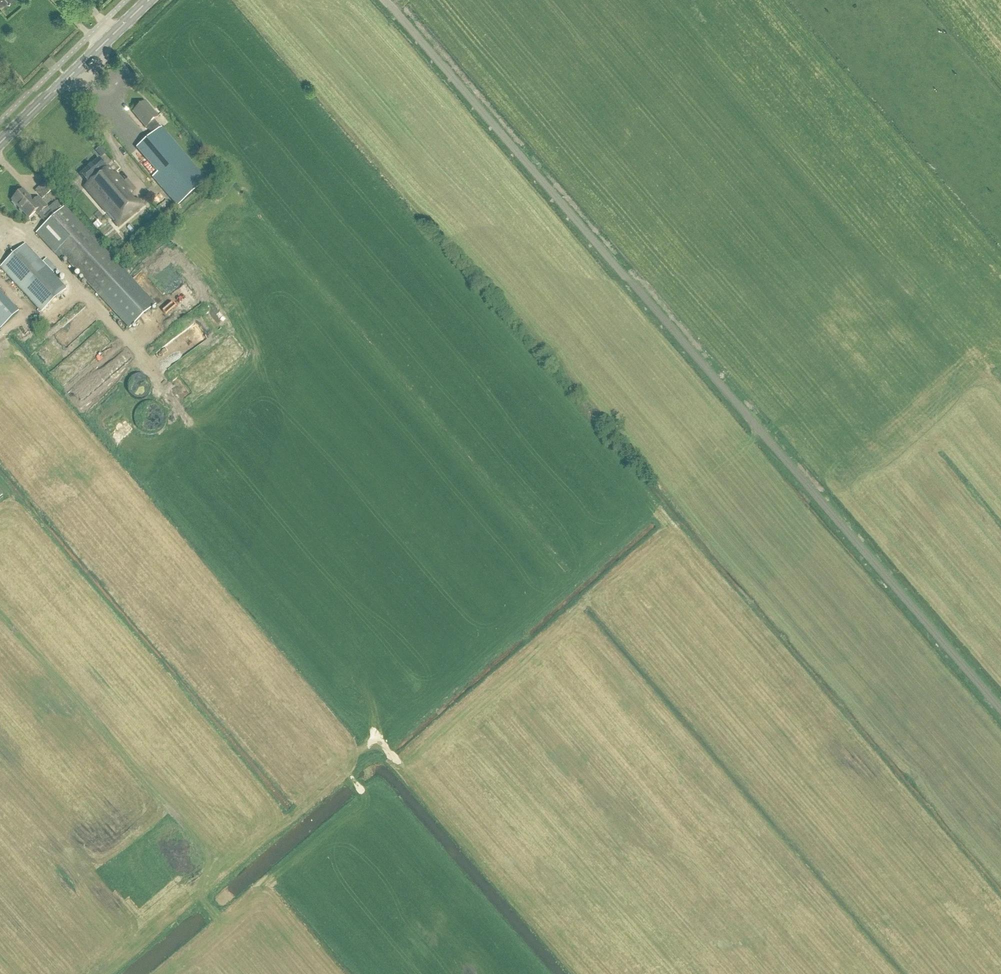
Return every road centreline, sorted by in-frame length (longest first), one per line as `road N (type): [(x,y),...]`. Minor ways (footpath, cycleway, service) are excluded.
road 1 (unclassified): [(1000,711),(386,0)]
road 2 (primary): [(0,144),(148,0)]

